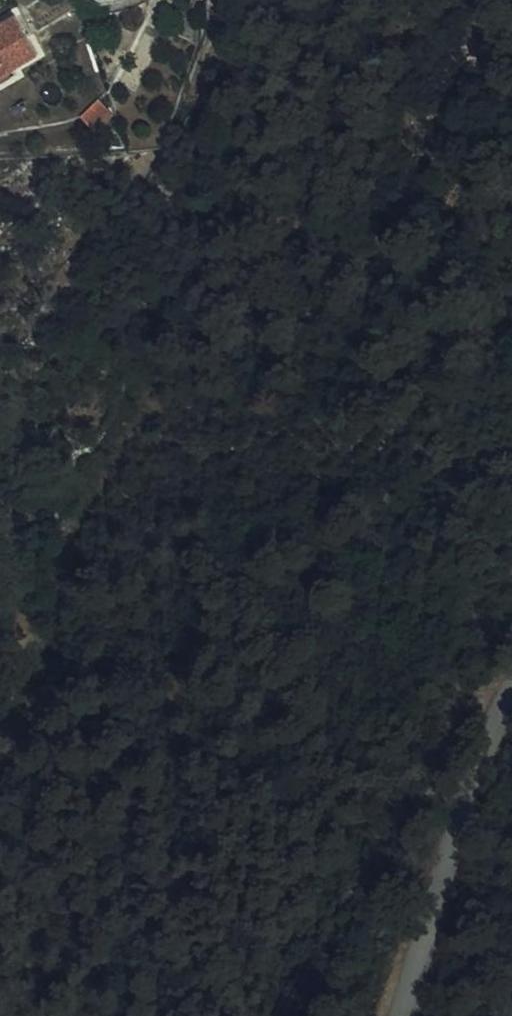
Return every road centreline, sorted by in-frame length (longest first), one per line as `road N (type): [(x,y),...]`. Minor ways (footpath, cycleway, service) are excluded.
road 1 (unclassified): [(511,717),(450,857),(402,1015)]

